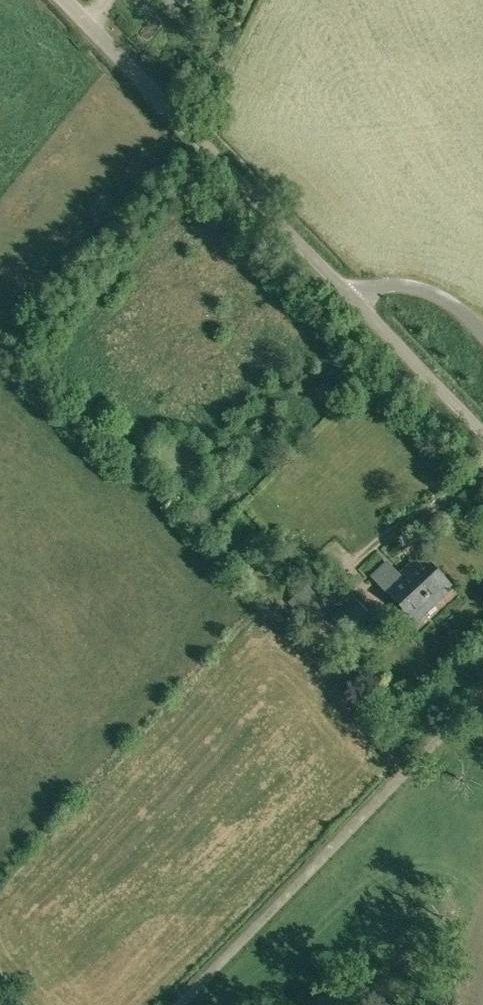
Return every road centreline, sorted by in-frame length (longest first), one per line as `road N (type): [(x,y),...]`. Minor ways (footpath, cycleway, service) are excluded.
road 1 (unclassified): [(177,1004),(482,685)]
road 2 (unclassified): [(342,287),(63,0)]
road 3 (unclassified): [(342,287),(482,433)]
road 4 (unclassified): [(482,333),(436,293),(408,284),(342,287)]

